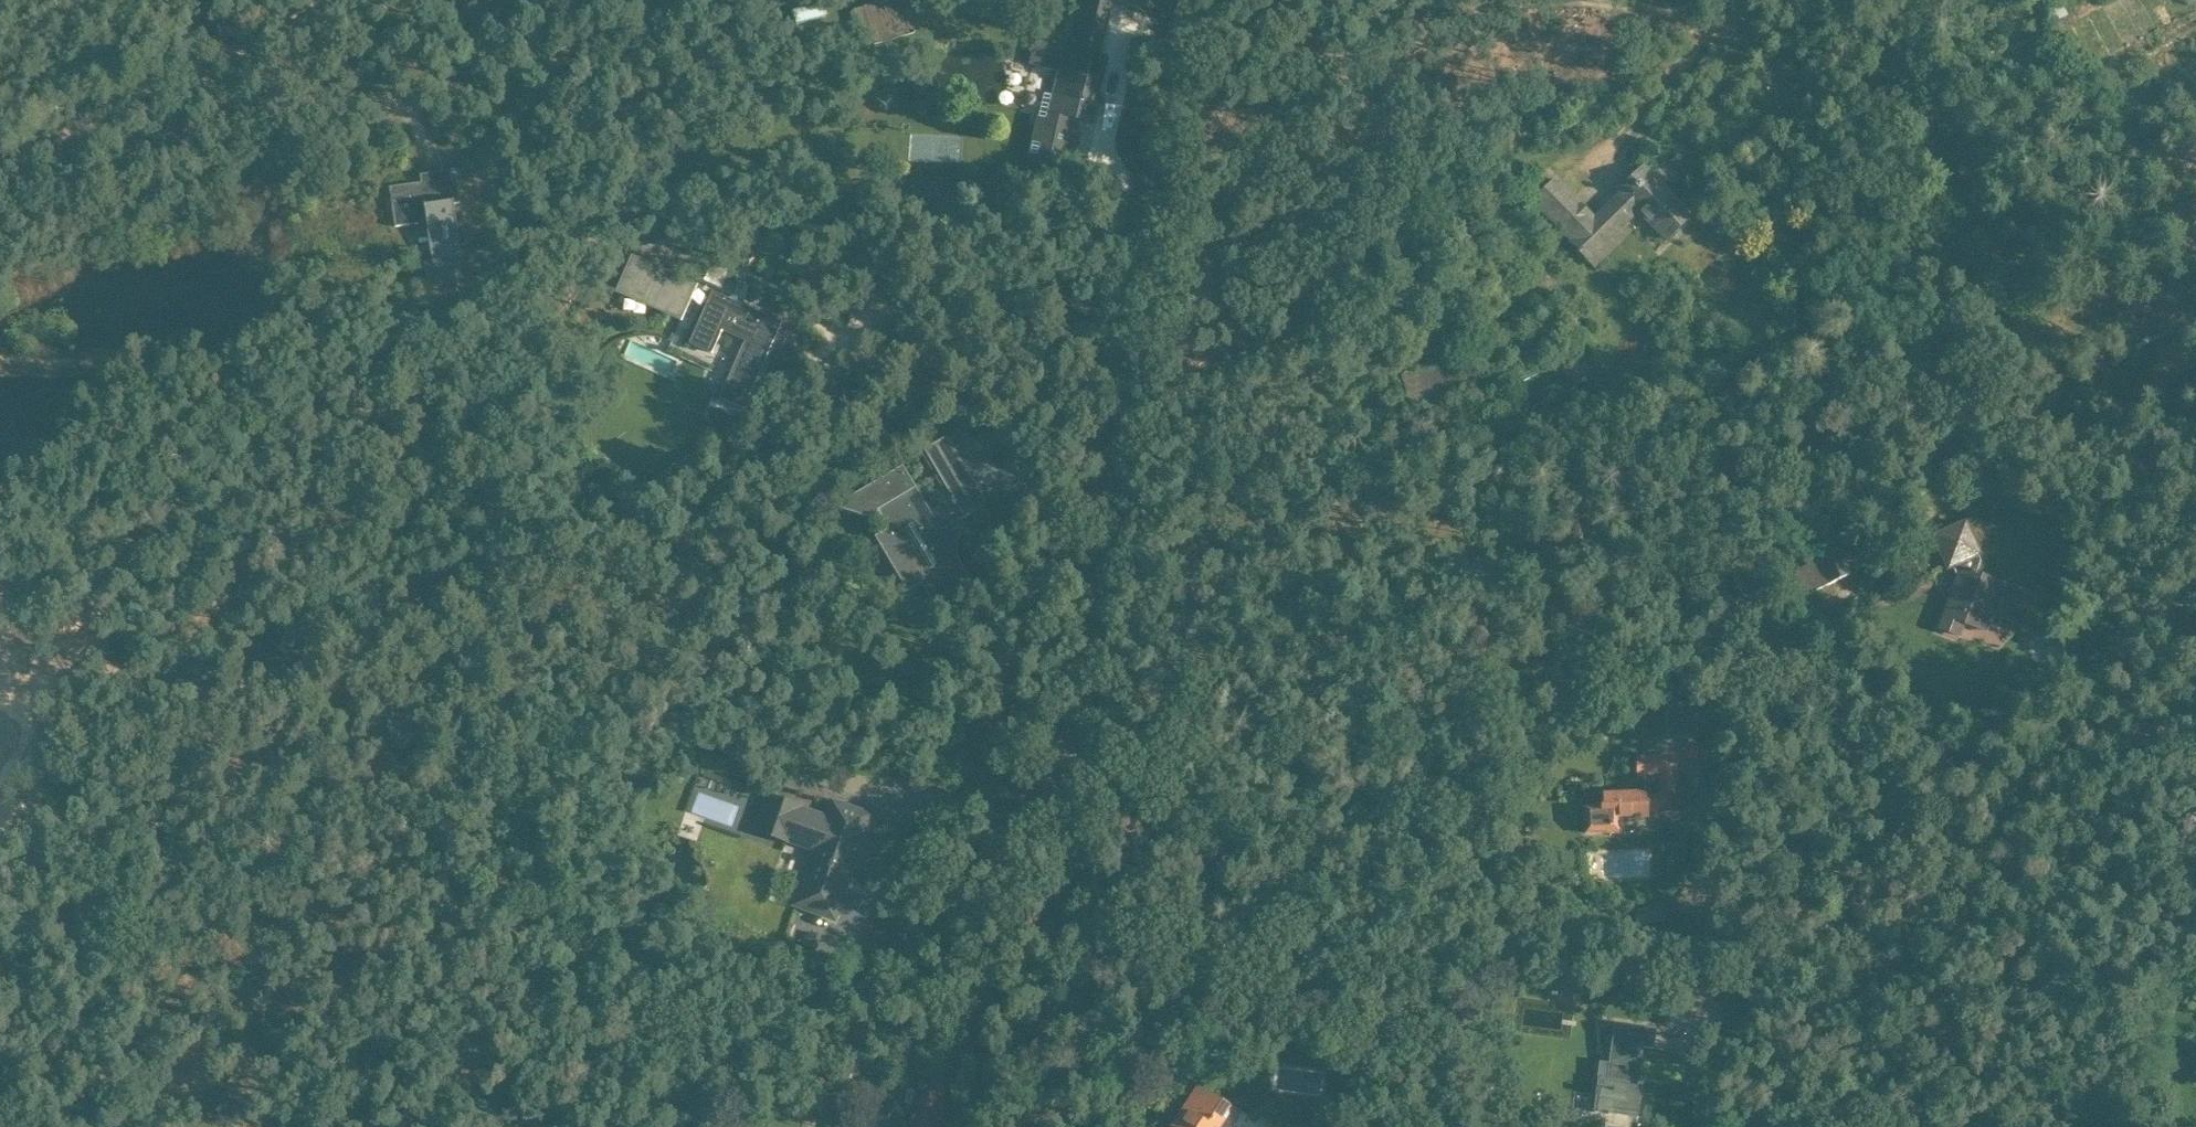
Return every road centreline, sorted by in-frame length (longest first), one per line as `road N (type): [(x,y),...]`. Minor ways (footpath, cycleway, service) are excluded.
road 1 (unclassified): [(1046,1126),(1190,0)]
road 2 (unclassified): [(0,189),(355,0)]

